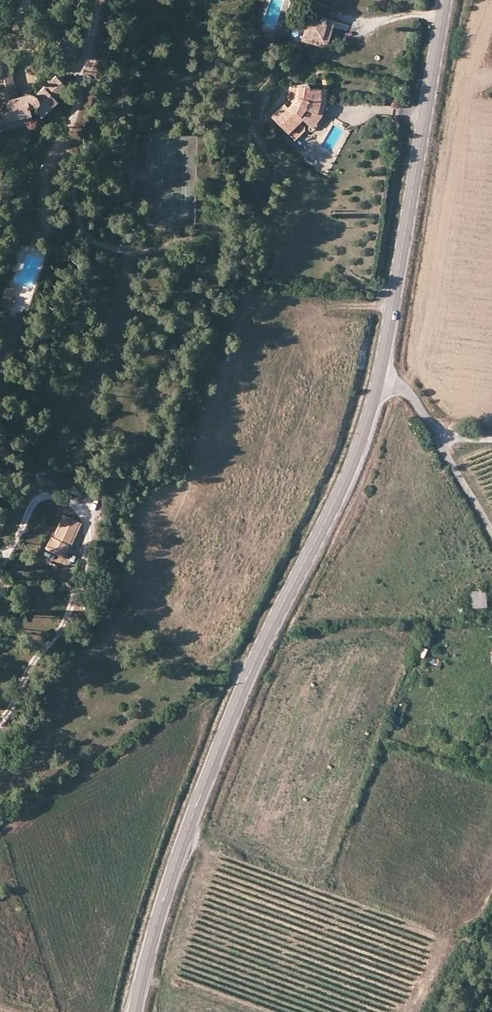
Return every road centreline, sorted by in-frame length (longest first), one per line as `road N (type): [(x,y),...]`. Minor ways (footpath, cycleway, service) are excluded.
road 1 (tertiary): [(133,1011),(203,785),(262,642),(356,455),(379,379)]
road 2 (tertiary): [(379,379),(445,0)]
road 3 (track): [(0,719),(65,621),(88,533),(80,508),(55,494),(39,500),(0,555)]
road 4 (unclassified): [(379,379),(413,396),(491,532)]

